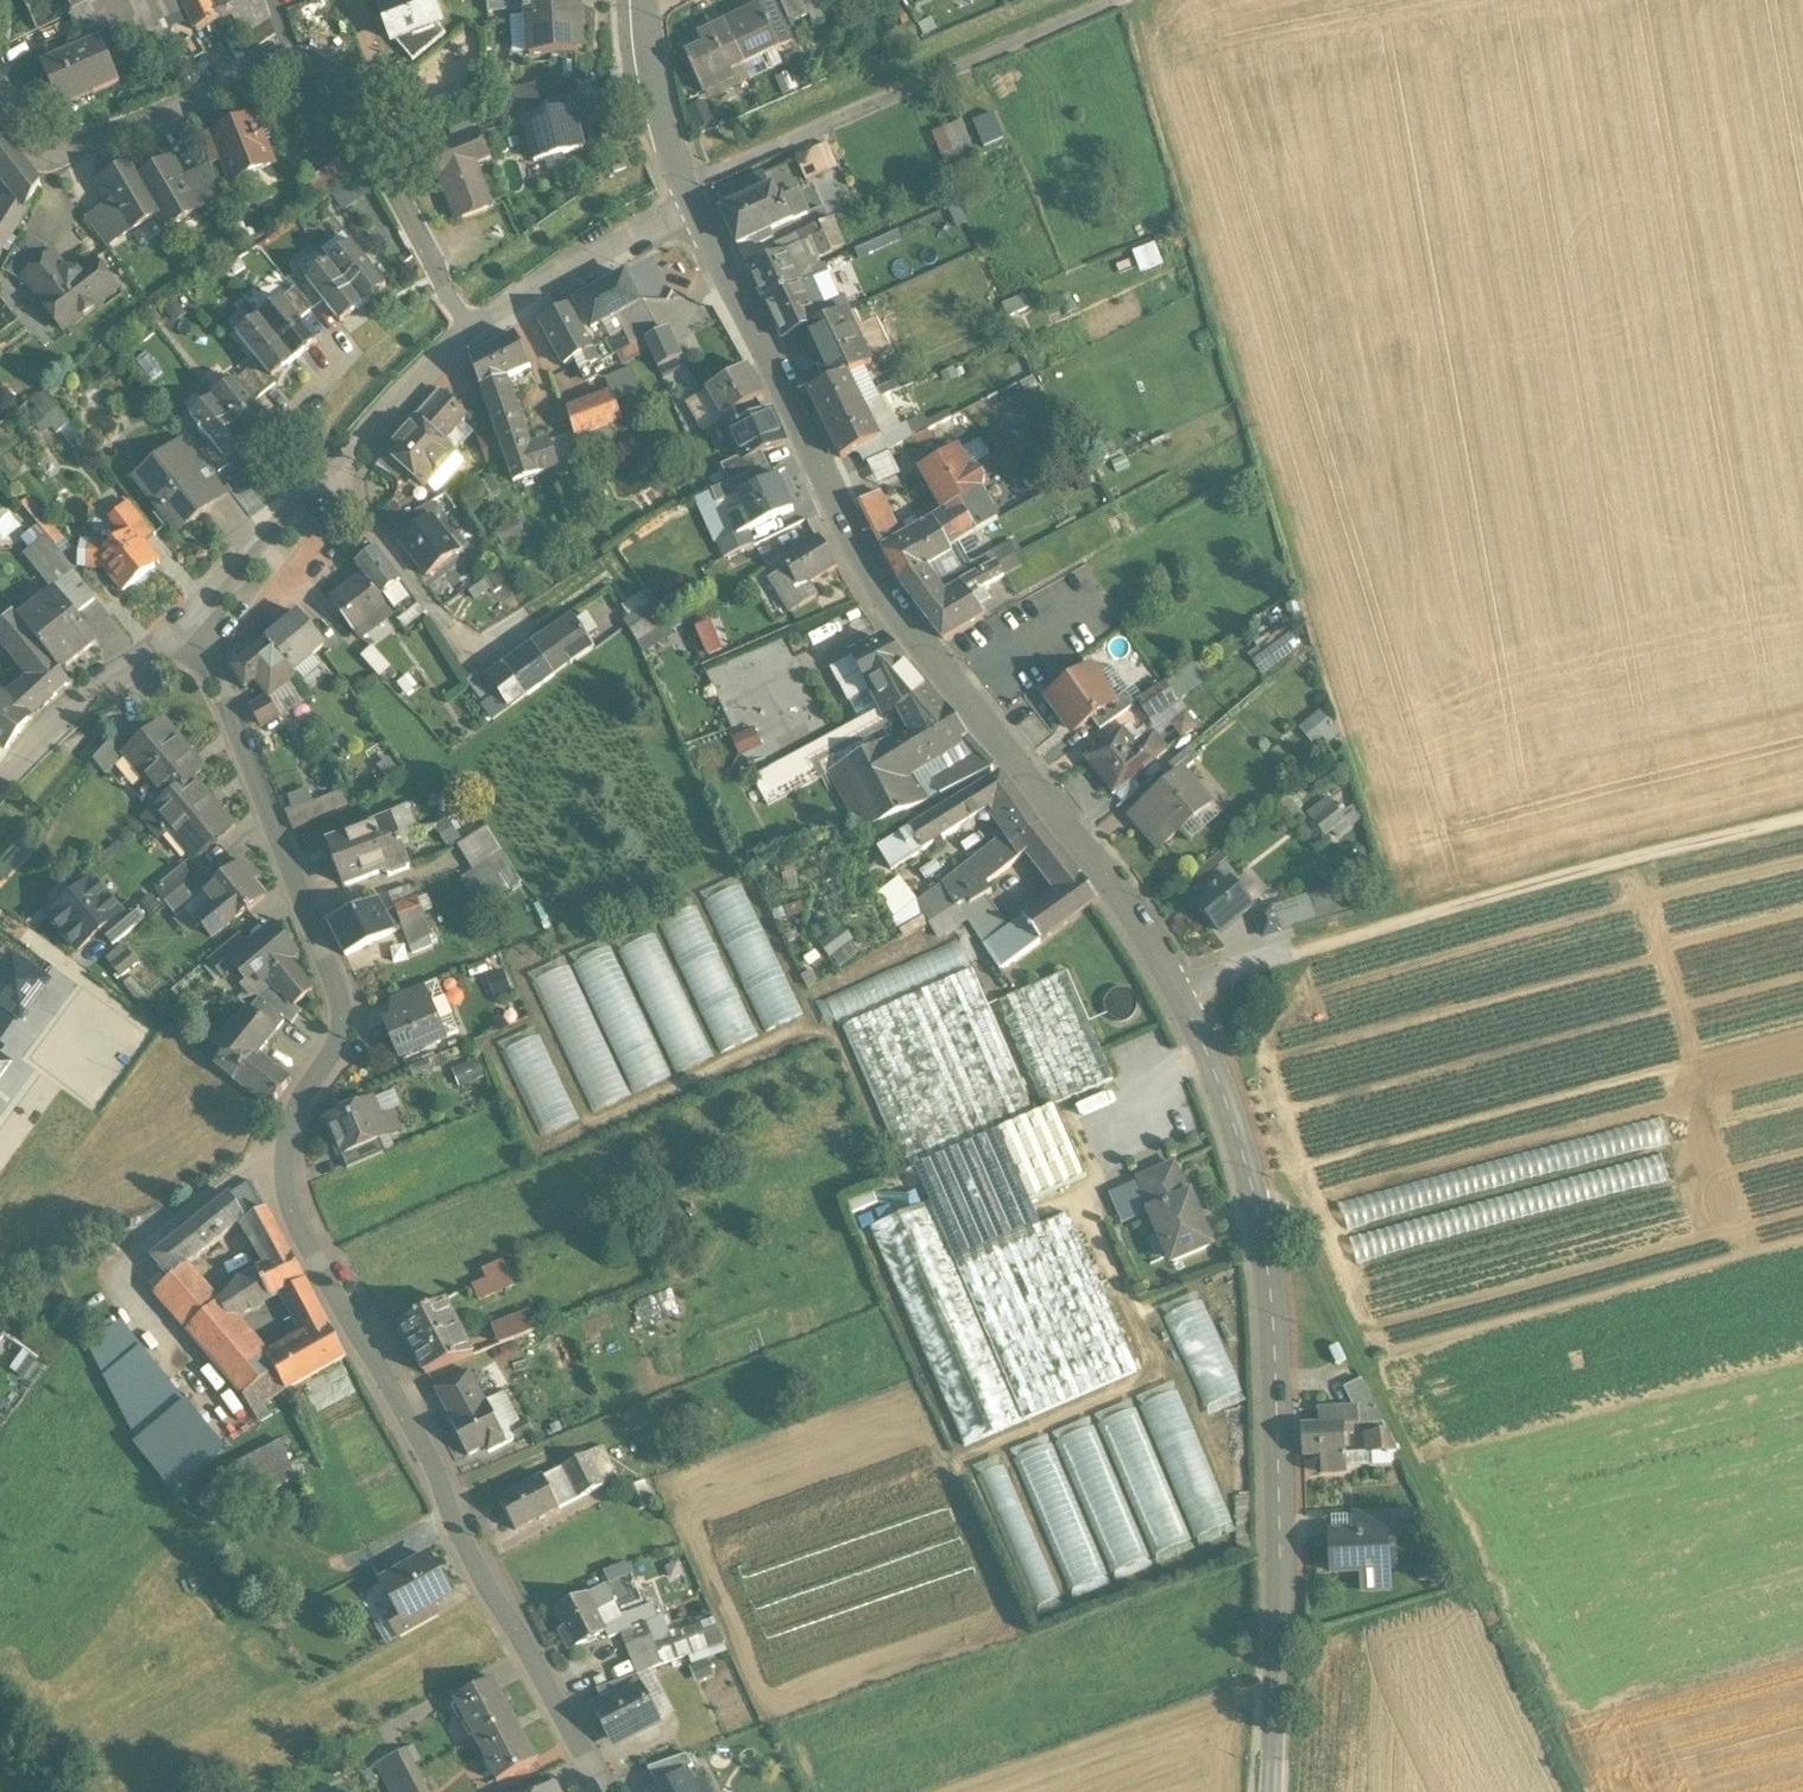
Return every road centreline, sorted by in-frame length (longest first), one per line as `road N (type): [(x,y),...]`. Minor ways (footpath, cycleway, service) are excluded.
road 1 (tertiary): [(1268,1791),(1279,1647),(1274,1328),(1244,1152),(1175,991),(1135,927),(901,624),(842,526),(692,200)]
road 2 (residential): [(191,621),(262,773),(333,974),(337,1011),(328,1040),(283,1115),(284,1178),(302,1235),(601,1791)]
road 3 (track): [(1569,1791),(1306,1232),(1288,1212),(1254,1208)]
road 4 (track): [(1802,820),(1175,991)]
road 5 (track): [(692,200),(709,180),(1118,0)]
road 6 (residential): [(692,200),(471,337),(394,400),(322,479)]
road 7 (residential): [(322,479),(357,505),(462,644),(490,643),(539,611)]
road 8 (residential): [(191,621),(78,705),(0,787)]
road 9 (tertiary): [(692,200),(648,81),(638,0)]
road 10 (residential): [(322,479),(191,621)]
road 11 (residential): [(0,1152),(81,1038)]

